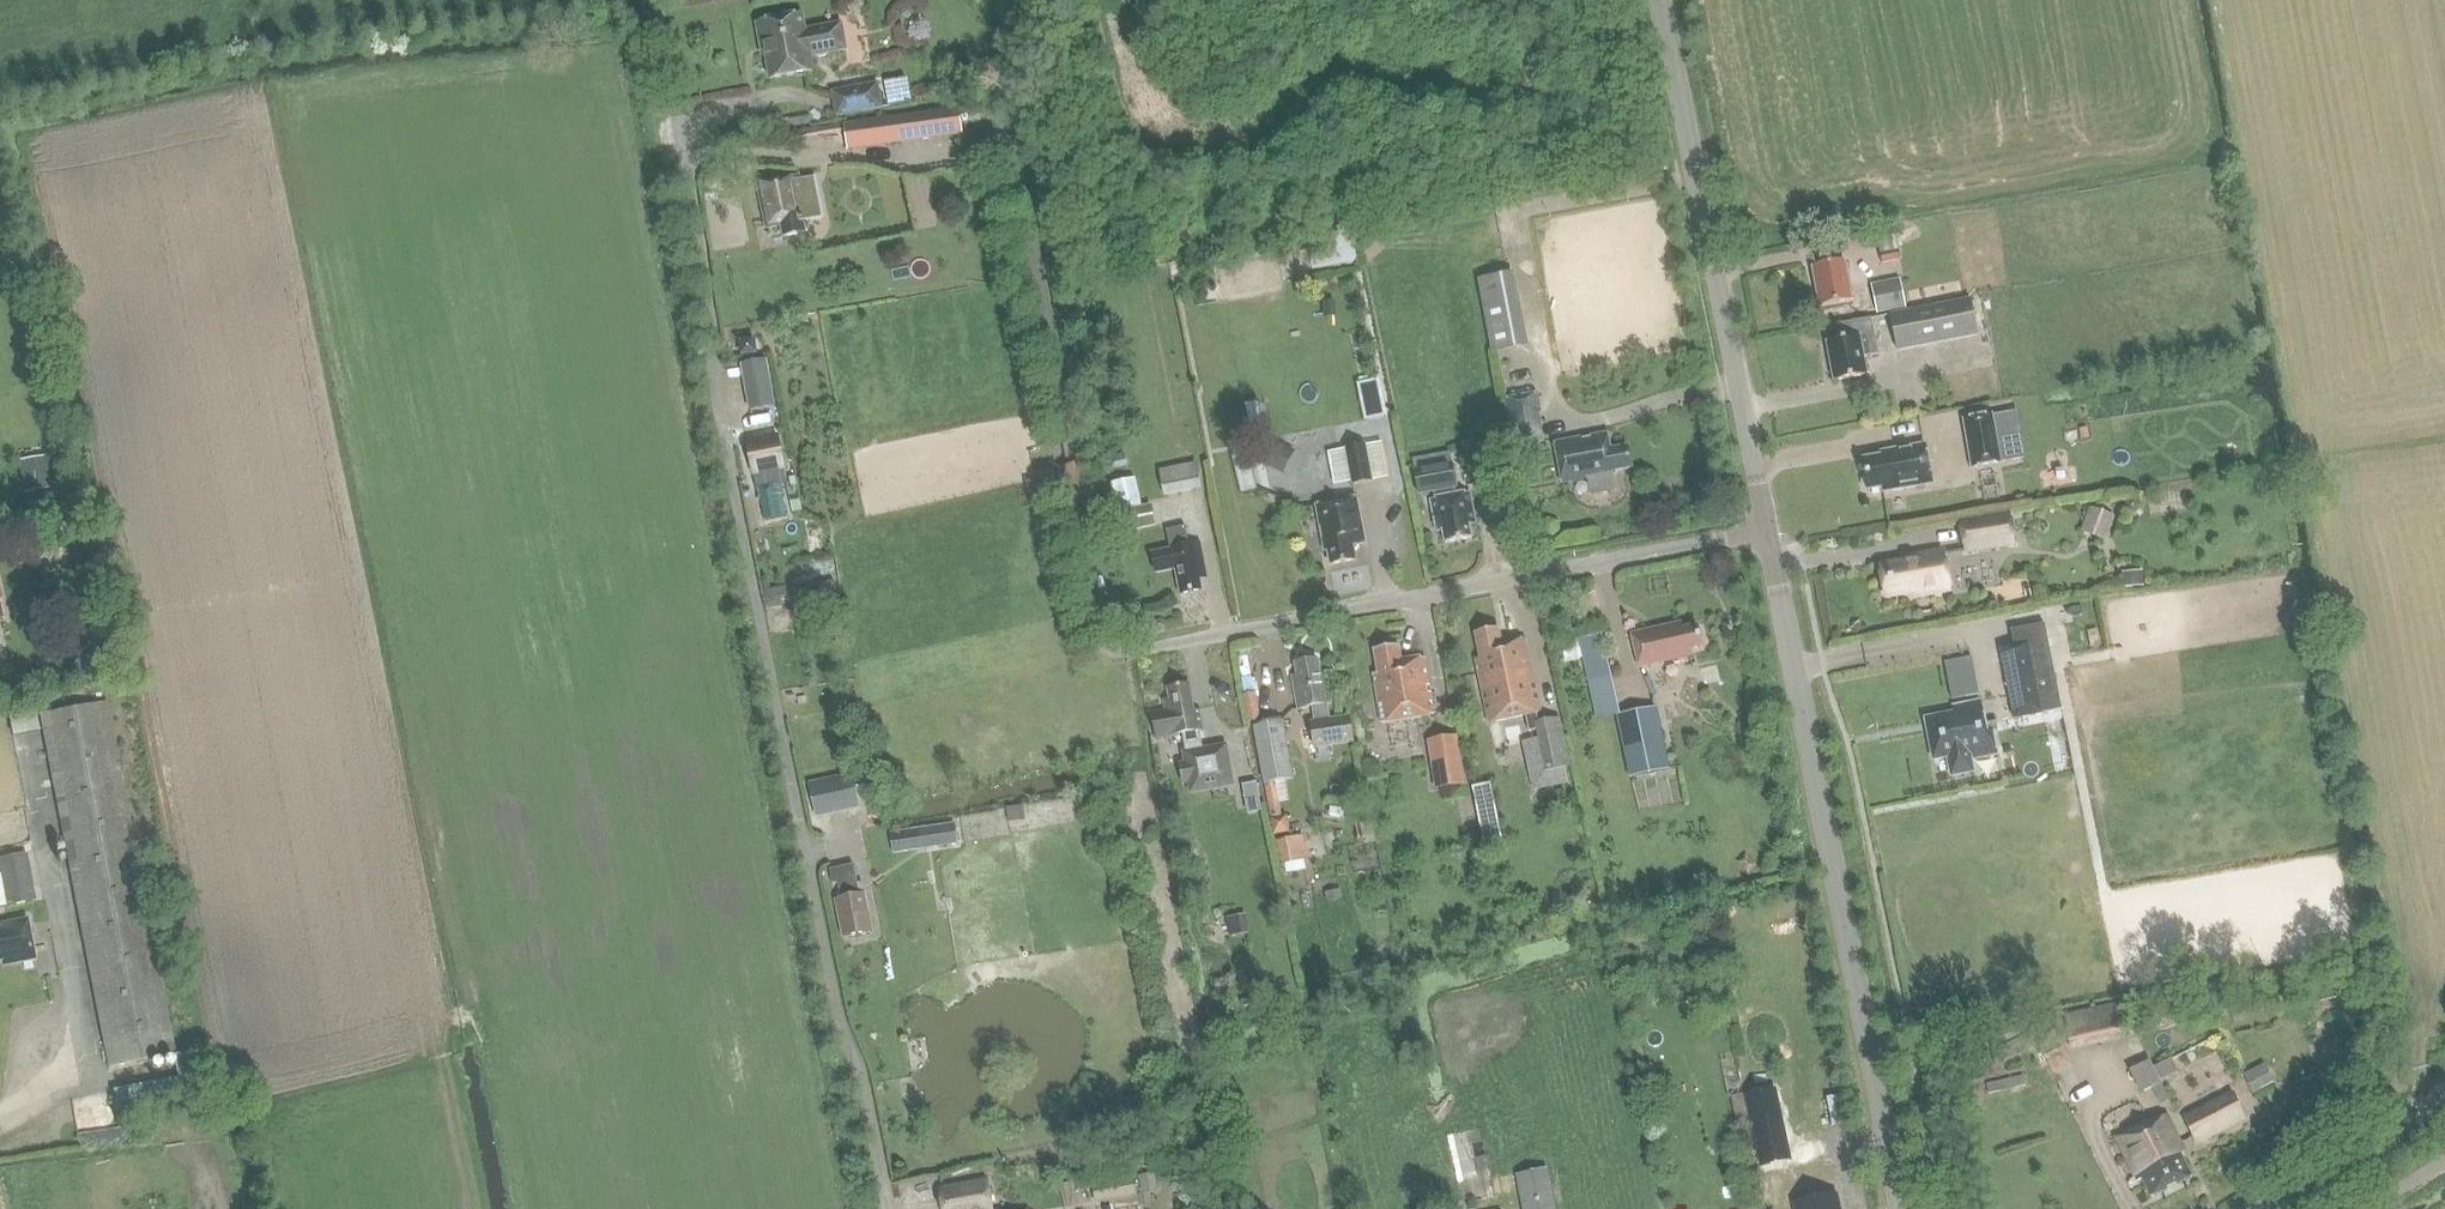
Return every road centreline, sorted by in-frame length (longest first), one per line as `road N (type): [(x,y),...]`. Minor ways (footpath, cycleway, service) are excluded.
road 1 (unclassified): [(886,1208),(858,1067),(836,1017),(671,89)]
road 2 (tertiary): [(1901,1208),(1766,531)]
road 3 (residential): [(1142,649),(1766,531)]
road 4 (tertiary): [(1766,531),(1659,0)]
road 5 (tertiary): [(2258,1208),(2444,1097)]

